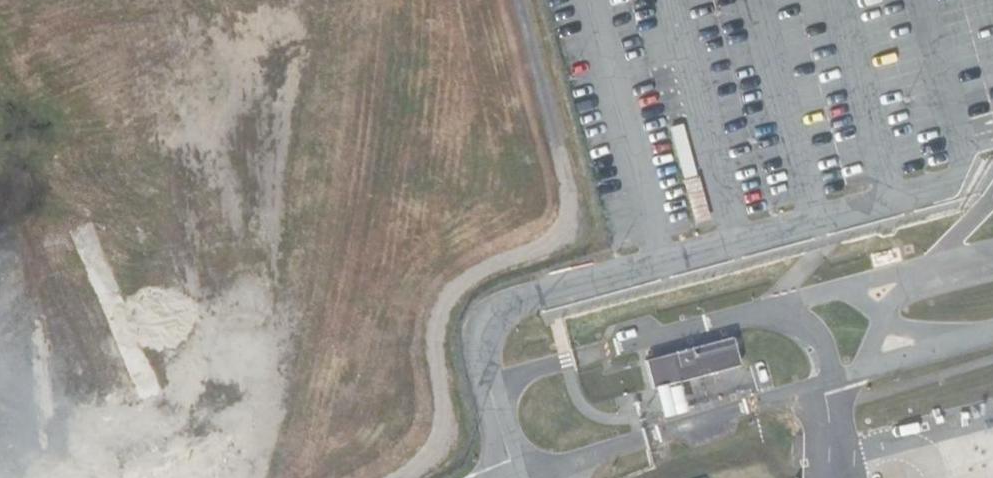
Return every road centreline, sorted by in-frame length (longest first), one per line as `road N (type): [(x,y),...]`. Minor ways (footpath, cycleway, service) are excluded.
road 1 (unclassified): [(519,477),(645,438)]

